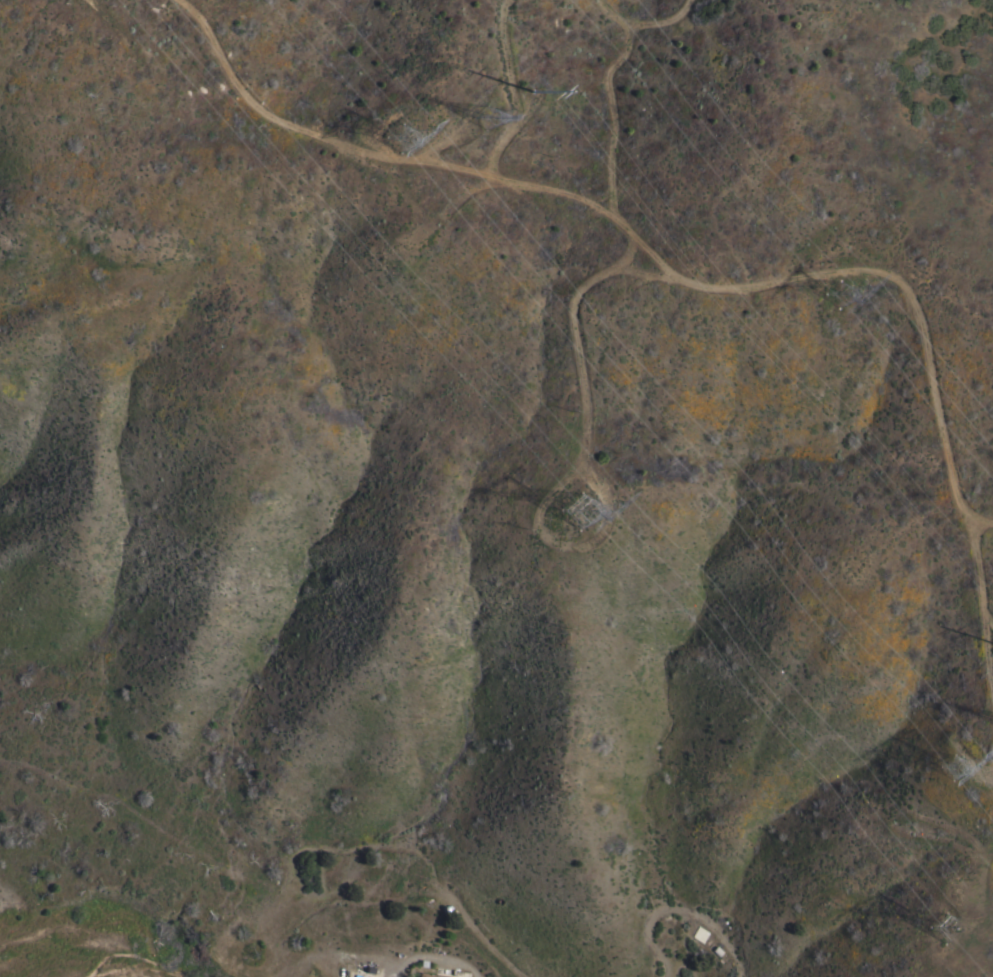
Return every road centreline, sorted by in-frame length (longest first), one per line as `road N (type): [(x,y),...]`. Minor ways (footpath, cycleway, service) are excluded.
road 1 (track): [(35,0),(184,33),(234,91),(267,152),(297,178),(363,199),(428,207),(512,257),(607,272),(649,319),(685,337),(795,359),(918,337),(959,377),(992,575)]

